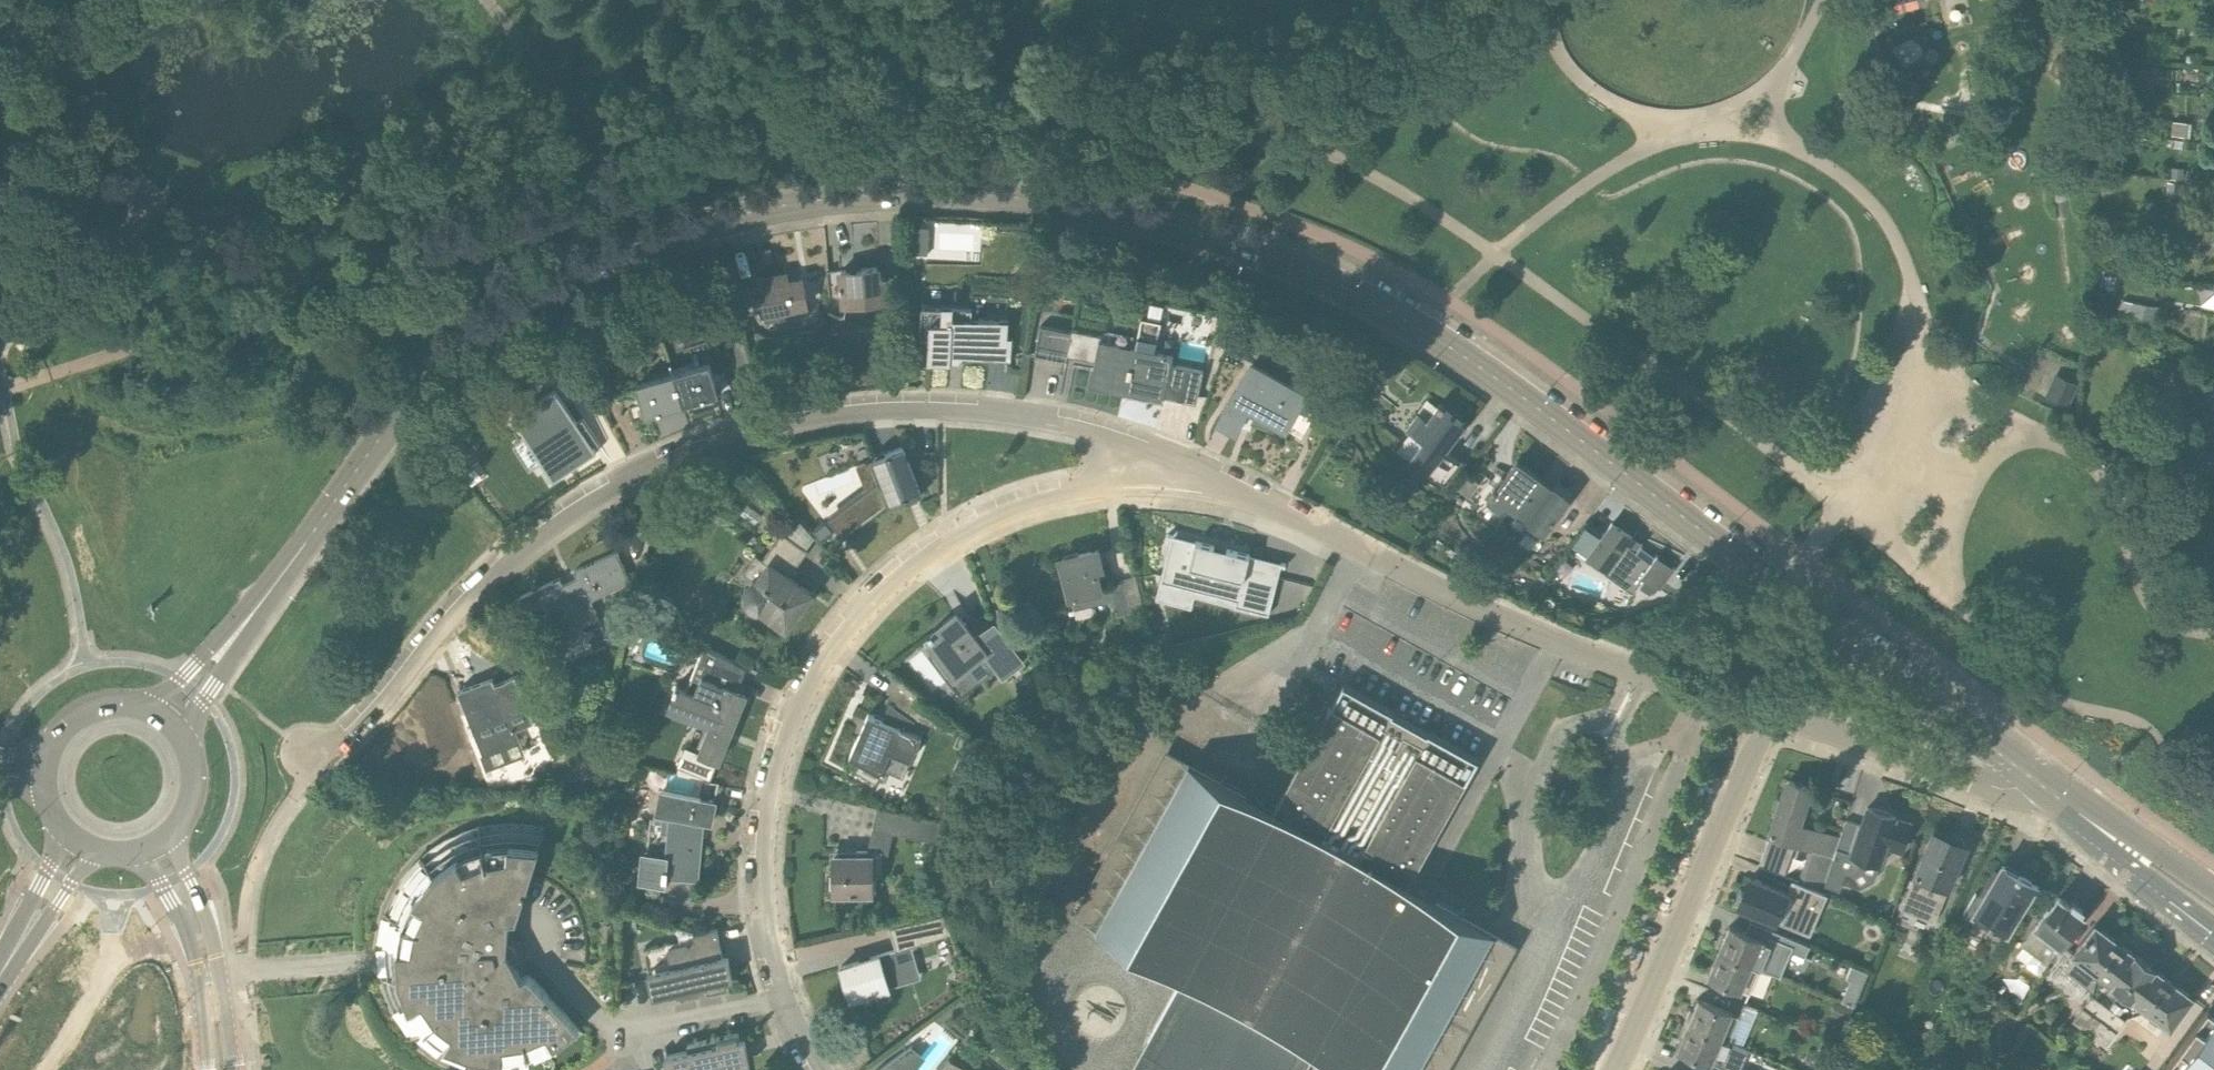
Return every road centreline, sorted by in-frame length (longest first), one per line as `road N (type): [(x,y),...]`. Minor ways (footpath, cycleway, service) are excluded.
road 1 (secondary): [(1733,552),(1466,359),(1342,286),(1263,252),(1150,217),(1027,197),(850,194),(724,218),(646,244),(596,264),(486,330),(378,441),(169,720)]
road 2 (residential): [(1165,460),(1083,428),(1012,413),(865,409),(732,435),(651,468),(521,547),(319,756)]
road 3 (residential): [(785,997),(764,903),(769,798),(785,738),(849,626),(897,575),(959,531),(1029,500),(1165,460)]
road 4 (residential): [(1767,713),(1546,639),(1165,460)]
road 5 (residential): [(1615,1069),(1767,713)]
road 6 (residential): [(785,997),(619,1030),(539,948)]
road 7 (residential): [(2024,771),(1983,784),(1767,713)]
road 8 (secondary): [(1861,650),(2024,771)]
road 9 (secondary): [(1861,650),(1829,596),(1783,562),(1733,552)]
road 10 (secondary): [(1733,552),(1788,579),(1861,650)]
road 11 (residential): [(221,976),(383,962)]
road 12 (secondary): [(2024,771),(2152,866)]
road 13 (secondary): [(0,976),(76,838)]
road 14 (residential): [(221,976),(173,832)]
road 15 (residential): [(129,852),(181,923),(199,980)]
road 16 (secondary): [(169,720),(128,702),(105,704),(66,726),(53,745)]
road 17 (residential): [(2152,866),(2135,891),(2213,956)]
road 18 (secondary): [(173,832),(196,775),(169,720)]

